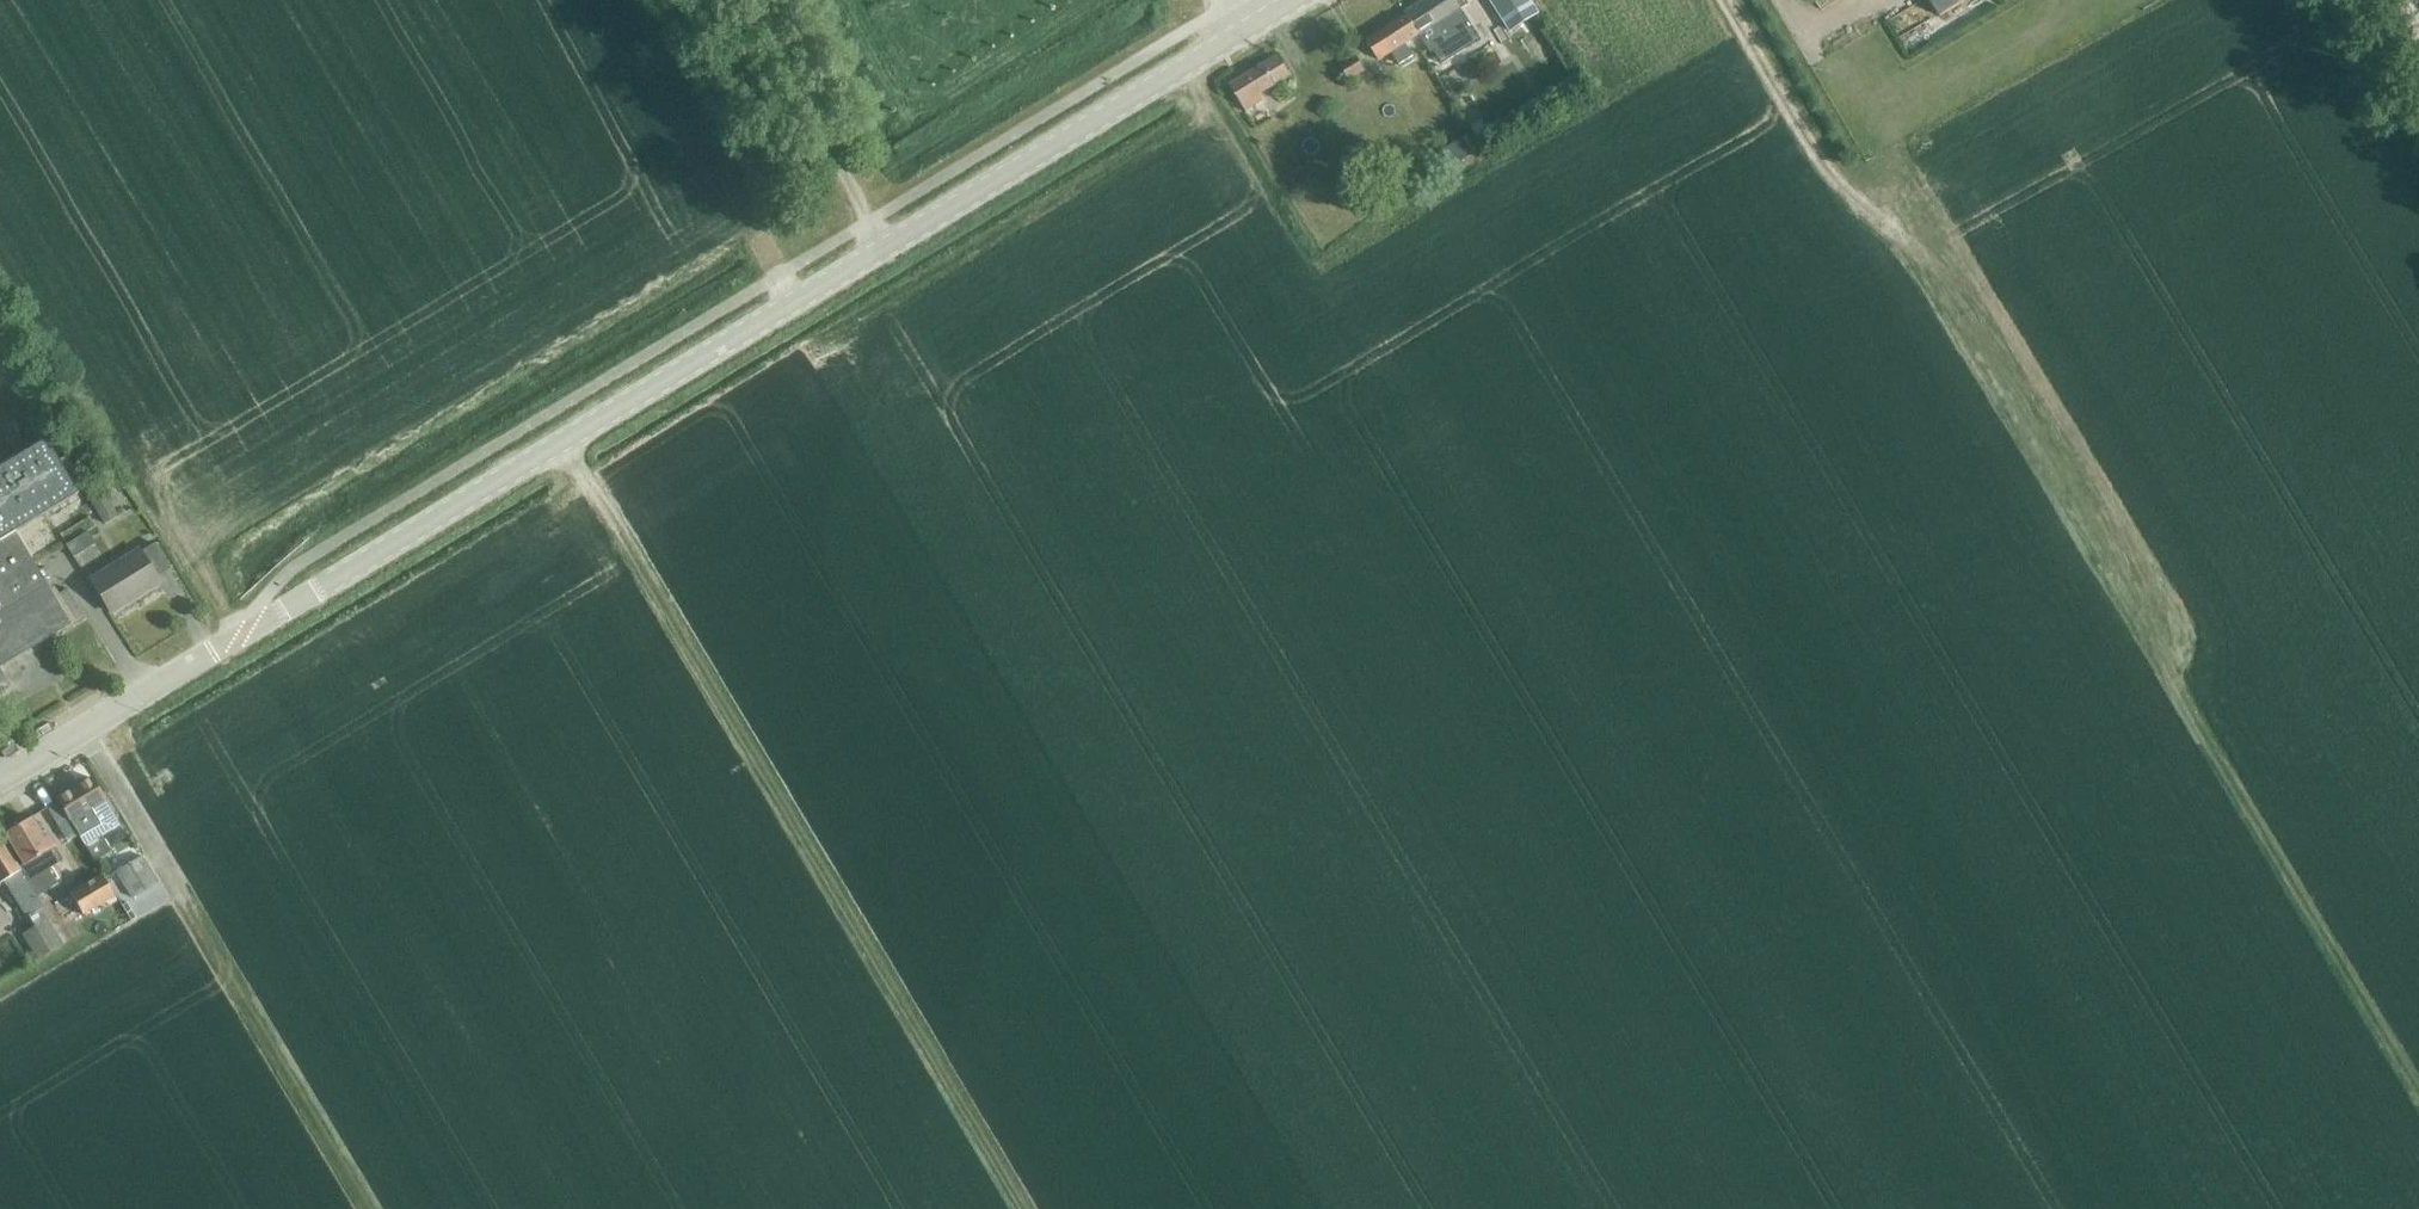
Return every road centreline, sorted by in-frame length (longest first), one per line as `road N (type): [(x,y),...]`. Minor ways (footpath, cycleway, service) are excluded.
road 1 (tertiary): [(0,779),(1294,0)]

